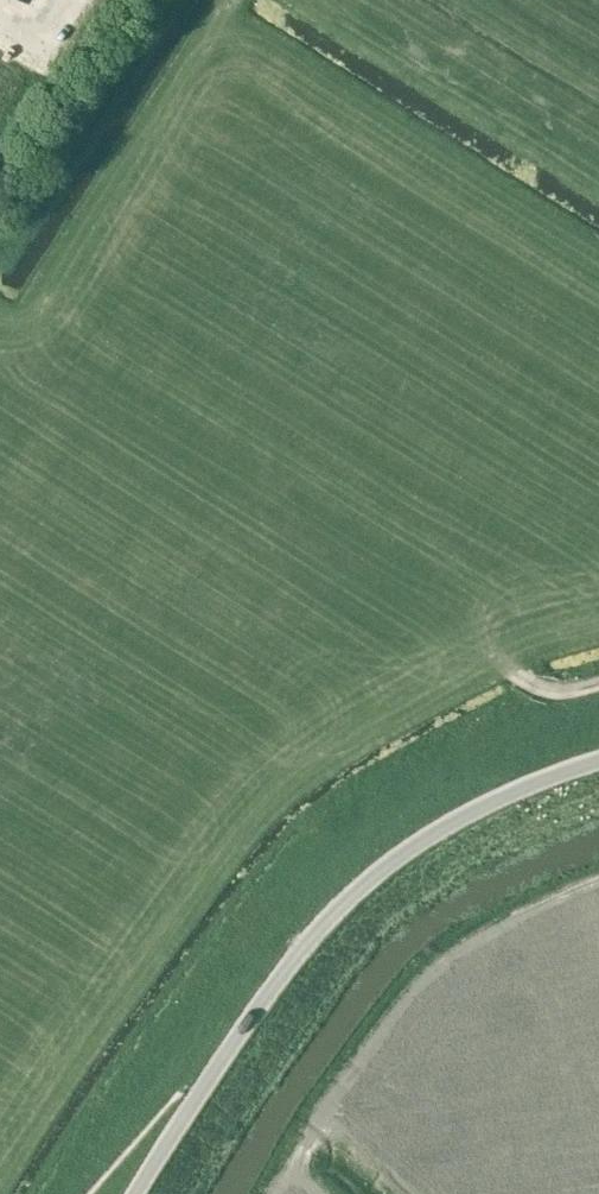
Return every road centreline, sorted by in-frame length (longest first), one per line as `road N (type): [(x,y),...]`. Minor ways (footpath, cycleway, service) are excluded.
road 1 (unclassified): [(136,1193),(250,1019),(347,899),(469,812),(598,759)]

